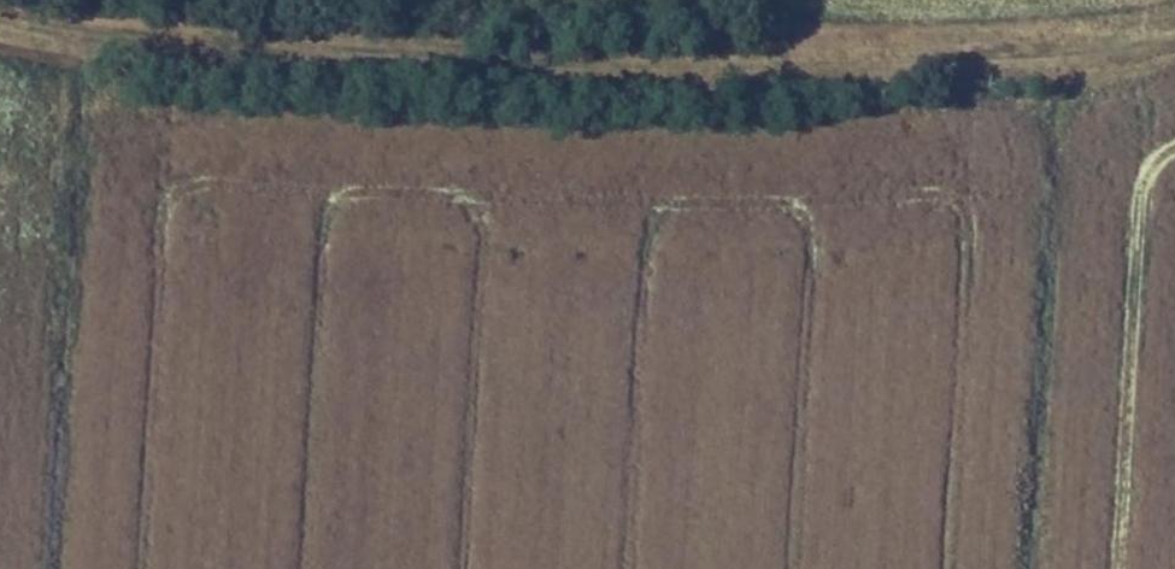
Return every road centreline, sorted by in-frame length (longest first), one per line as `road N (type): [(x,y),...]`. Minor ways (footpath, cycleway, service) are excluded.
road 1 (track): [(0,22),(267,52),(643,71),(1019,62),(1174,37)]

